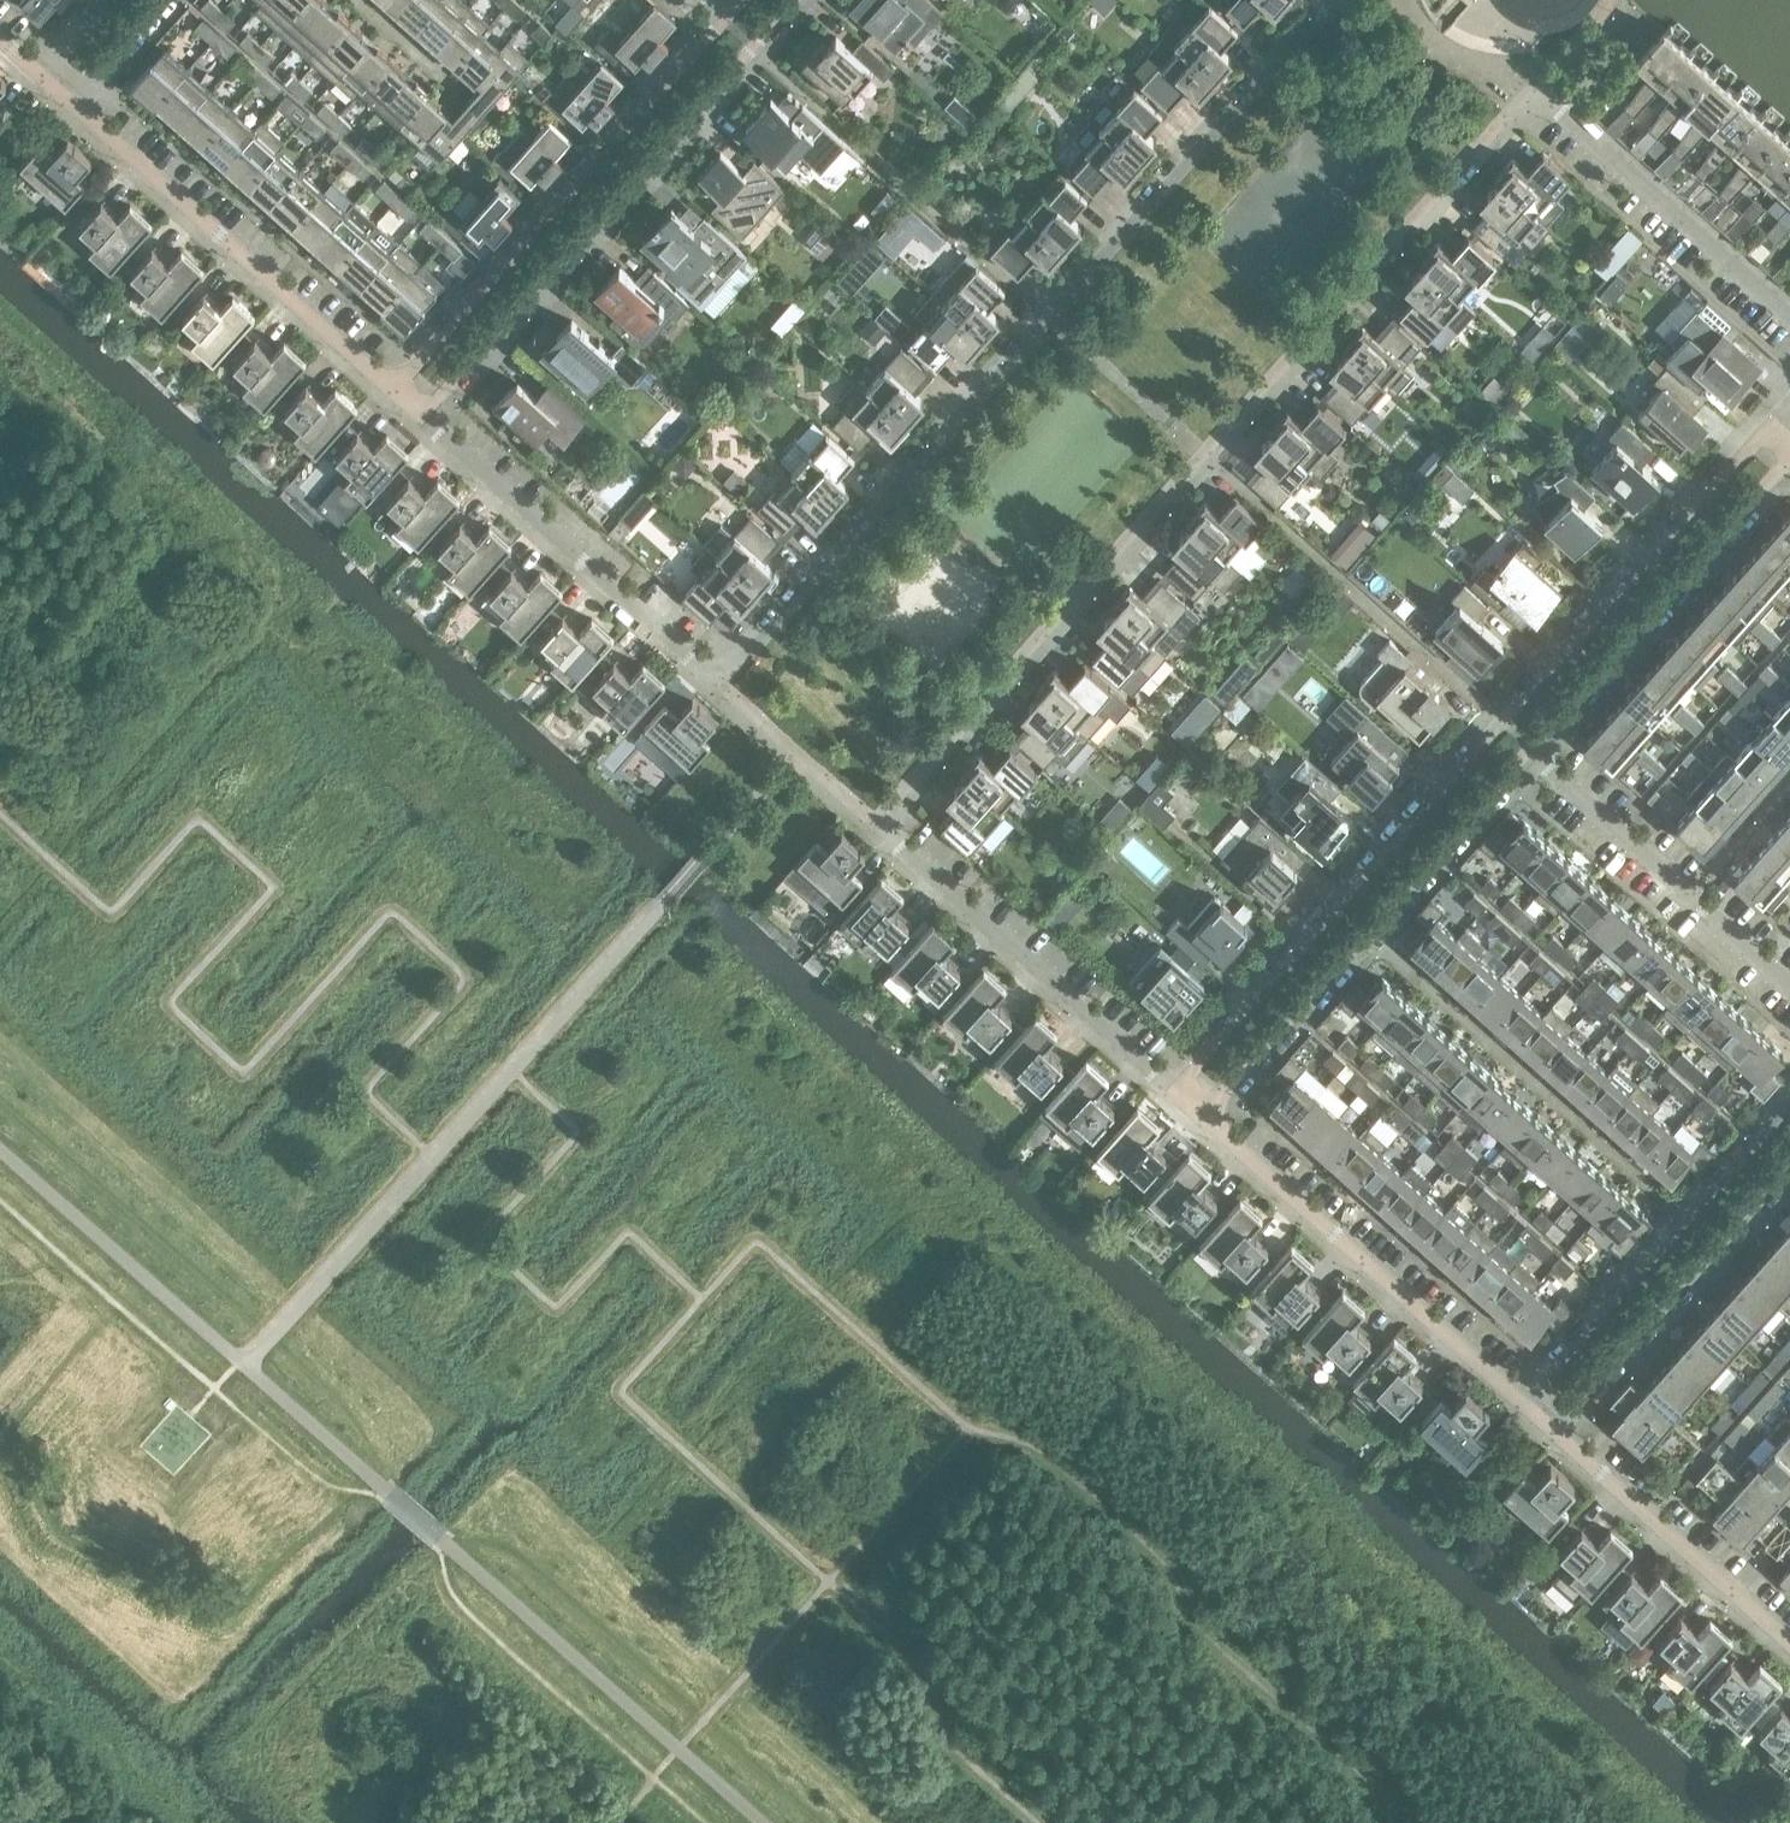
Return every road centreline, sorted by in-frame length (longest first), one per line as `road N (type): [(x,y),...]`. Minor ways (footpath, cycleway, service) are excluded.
road 1 (residential): [(1789,316),(1533,88),(874,821),(1171,1090)]
road 2 (residential): [(1334,0),(723,684),(420,416)]
road 3 (residential): [(1771,425),(1171,1090)]
road 4 (residential): [(420,416),(794,0)]
road 5 (residential): [(726,11),(389,391)]
road 6 (residential): [(1202,1115),(1533,745)]
road 7 (residential): [(389,391),(67,100)]
road 8 (residential): [(1202,1115),(1524,1404)]
road 9 (residential): [(1789,1108),(1524,1404)]
road 10 (residential): [(1533,745),(1789,456)]
road 11 (residential): [(1553,1429),(1789,1165)]
road 12 (residential): [(1789,984),(1533,745)]
road 13 (residential): [(1553,1429),(1789,1639)]
road 14 (residential): [(67,100),(156,0)]

